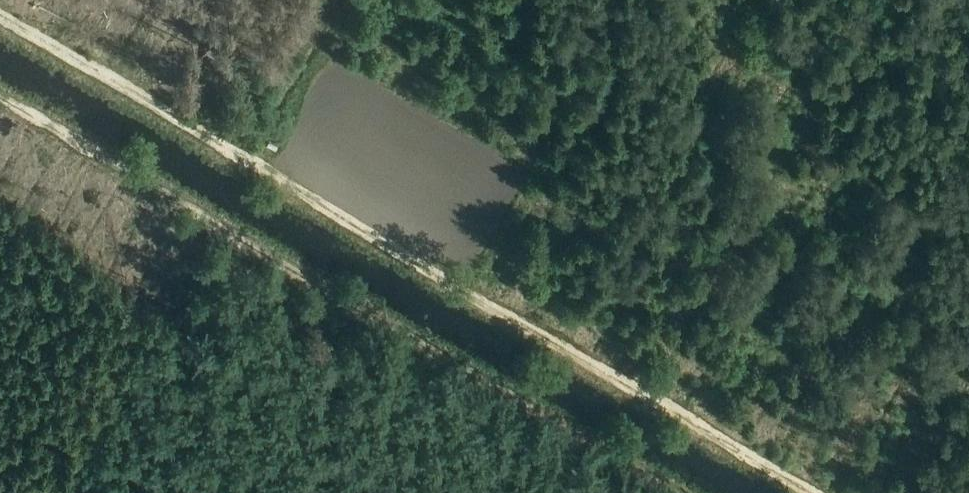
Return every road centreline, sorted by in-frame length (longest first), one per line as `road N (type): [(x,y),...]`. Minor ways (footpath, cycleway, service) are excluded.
road 1 (track): [(810,492),(0,17)]
road 2 (track): [(672,492),(0,100)]

